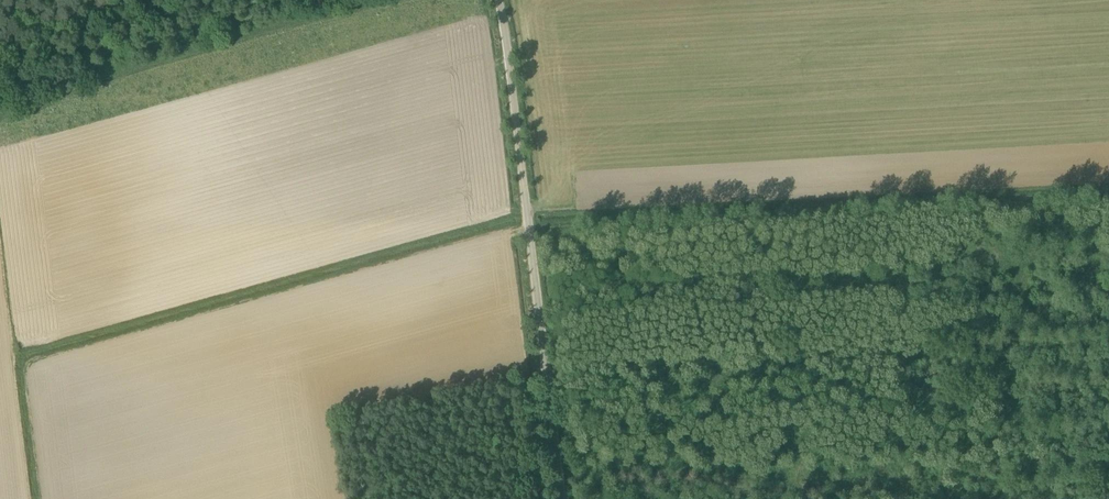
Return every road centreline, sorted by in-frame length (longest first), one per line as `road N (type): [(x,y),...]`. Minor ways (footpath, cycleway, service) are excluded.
road 1 (unclassified): [(562,498),(499,0)]

